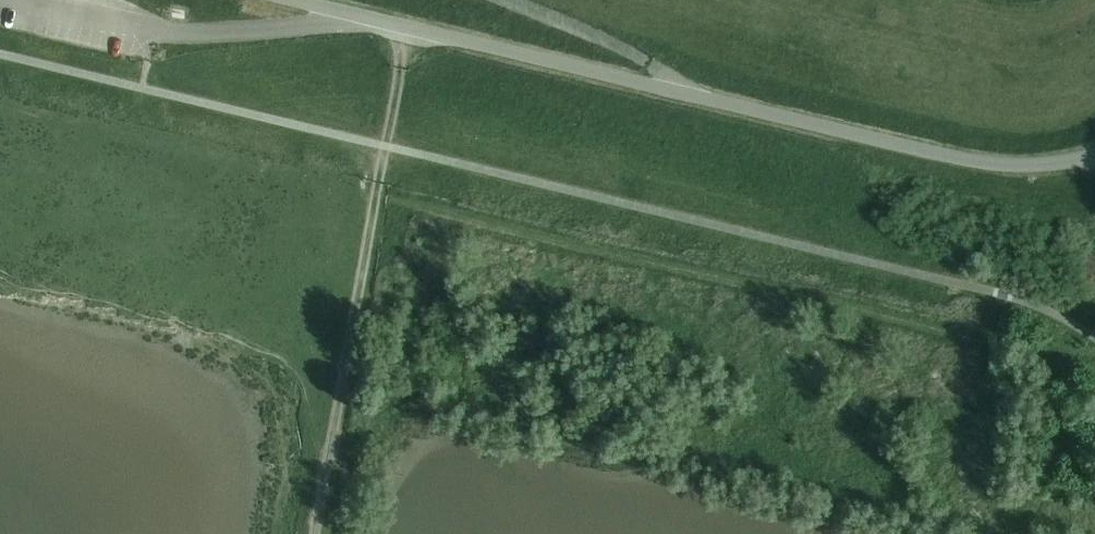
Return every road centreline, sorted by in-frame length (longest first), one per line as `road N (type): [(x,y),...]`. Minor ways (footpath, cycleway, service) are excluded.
road 1 (unclassified): [(406,28),(1006,168),(1094,157)]
road 2 (track): [(310,533),(386,152)]
road 3 (track): [(386,152),(406,28)]

